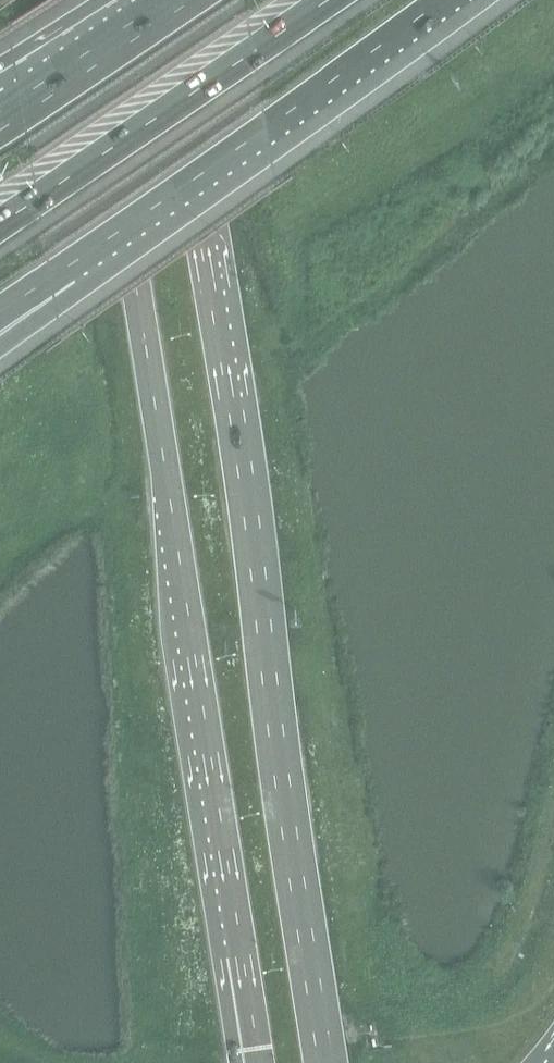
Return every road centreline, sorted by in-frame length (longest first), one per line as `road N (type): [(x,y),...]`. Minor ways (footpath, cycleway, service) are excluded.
road 1 (secondary): [(85,0),(261,1062)]
road 2 (trunk): [(327,1062),(248,499),(166,0)]
road 3 (motorway): [(51,276),(438,0)]
road 4 (motorway): [(0,223),(325,0)]
road 5 (motorway): [(161,0),(0,109)]

